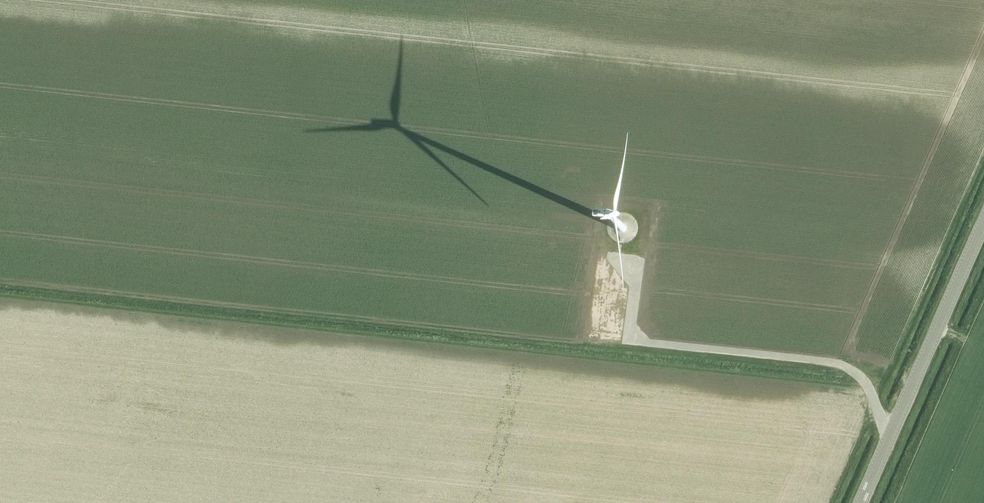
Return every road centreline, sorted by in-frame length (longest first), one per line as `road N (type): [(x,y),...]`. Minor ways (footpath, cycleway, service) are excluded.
road 1 (tertiary): [(861,502),(983,222)]

